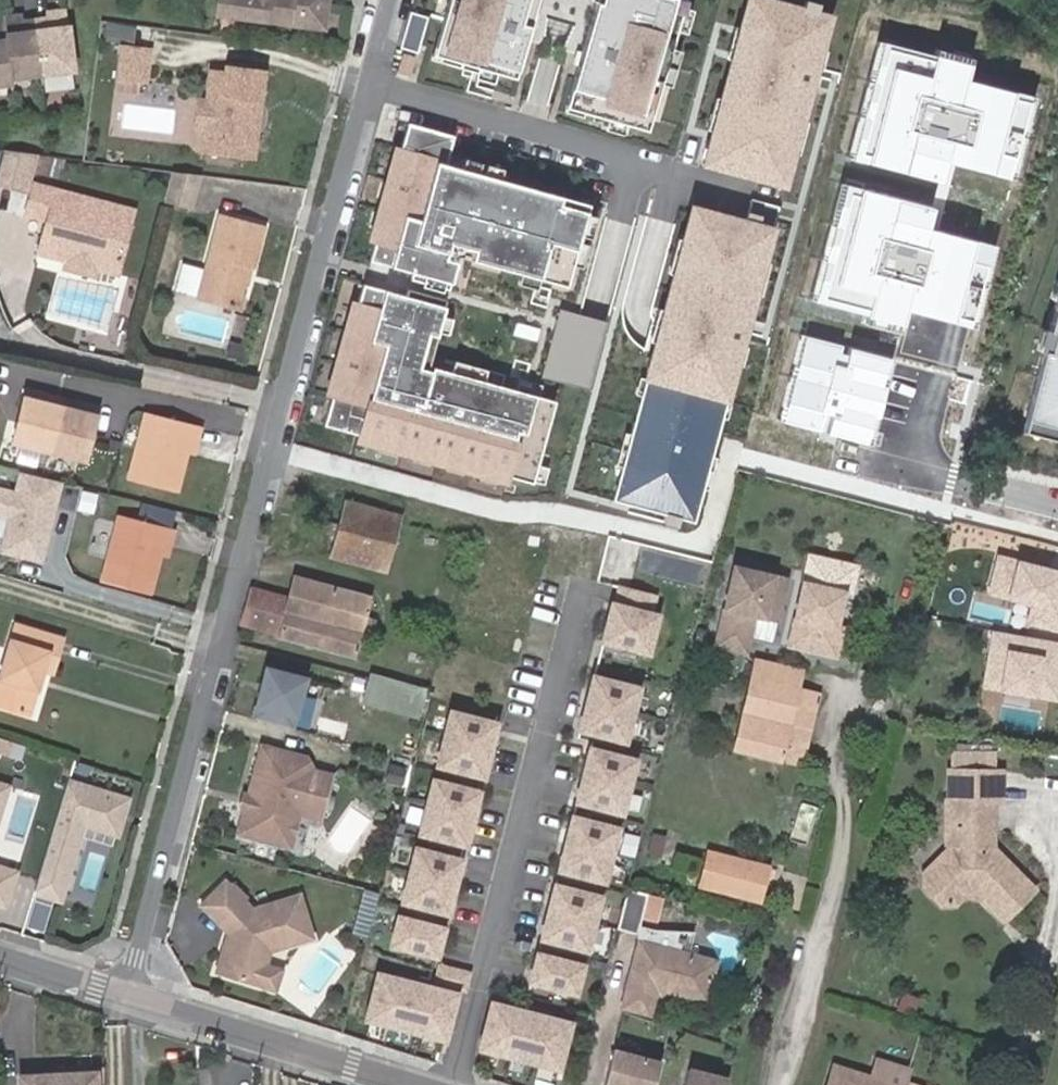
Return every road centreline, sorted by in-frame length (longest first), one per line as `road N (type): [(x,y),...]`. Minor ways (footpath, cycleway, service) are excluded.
road 1 (residential): [(126,994),(364,84)]
road 2 (residential): [(451,1084),(580,590)]
road 3 (residential): [(126,994),(422,1084)]
road 4 (residential): [(364,84),(634,162)]
road 5 (residential): [(0,955),(126,994)]

